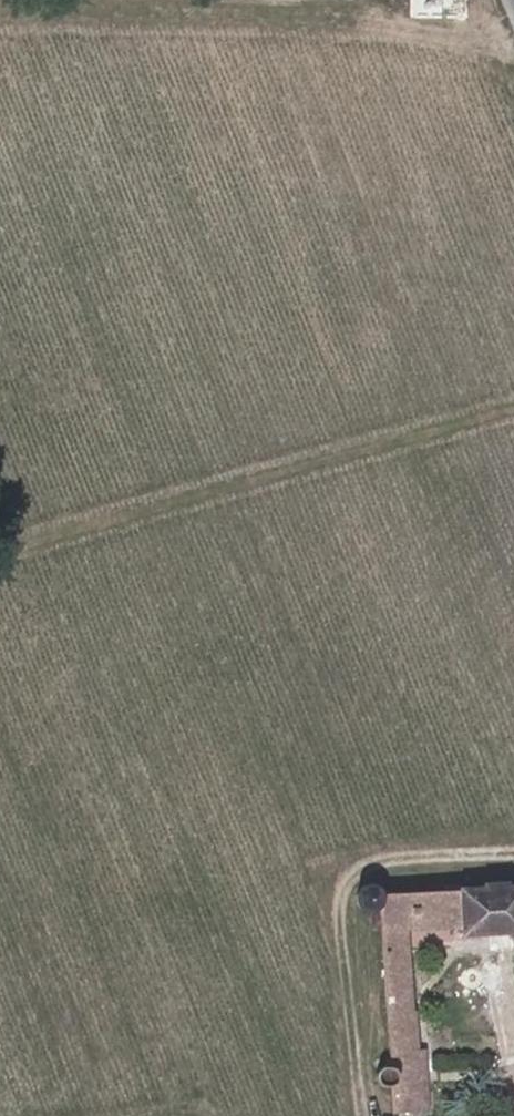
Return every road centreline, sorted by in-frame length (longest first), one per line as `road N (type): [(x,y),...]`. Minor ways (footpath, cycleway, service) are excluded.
road 1 (residential): [(513,857),(375,865),(348,880),(341,910),(360,1115)]

